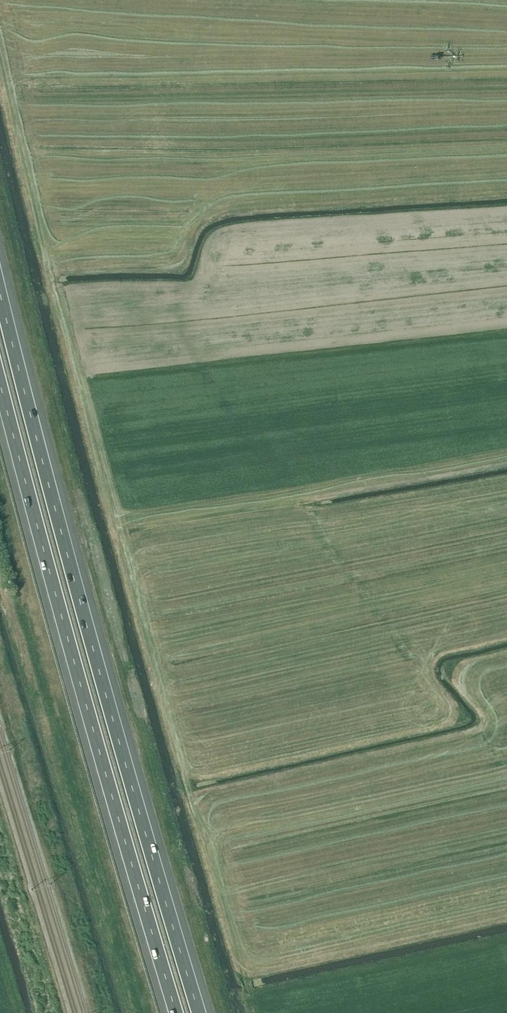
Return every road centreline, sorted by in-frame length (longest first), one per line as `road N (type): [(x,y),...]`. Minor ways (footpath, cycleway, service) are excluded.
road 1 (motorway): [(202,1012),(0,286)]
road 2 (motorway): [(0,391),(175,1012)]

